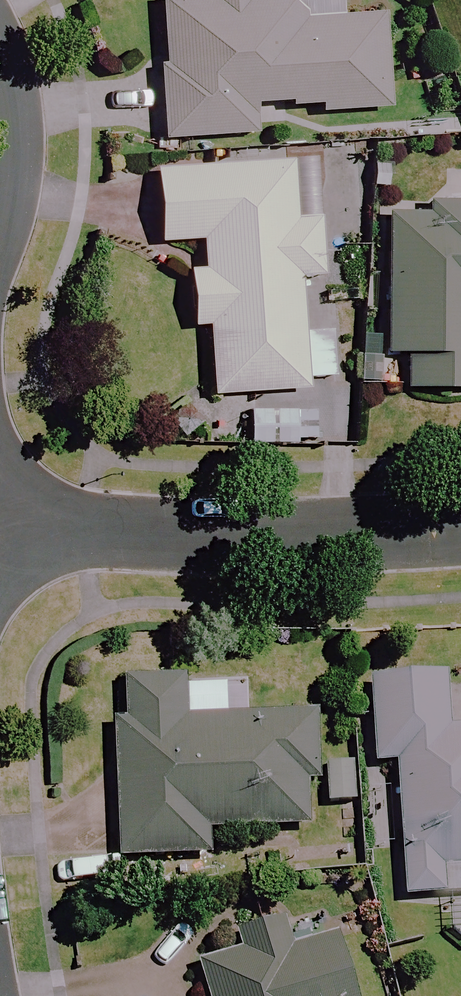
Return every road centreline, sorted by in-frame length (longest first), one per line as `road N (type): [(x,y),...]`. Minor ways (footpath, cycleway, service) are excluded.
road 1 (residential): [(0,533),(356,536),(460,525)]
road 2 (residential): [(0,52),(17,125),(0,194)]

